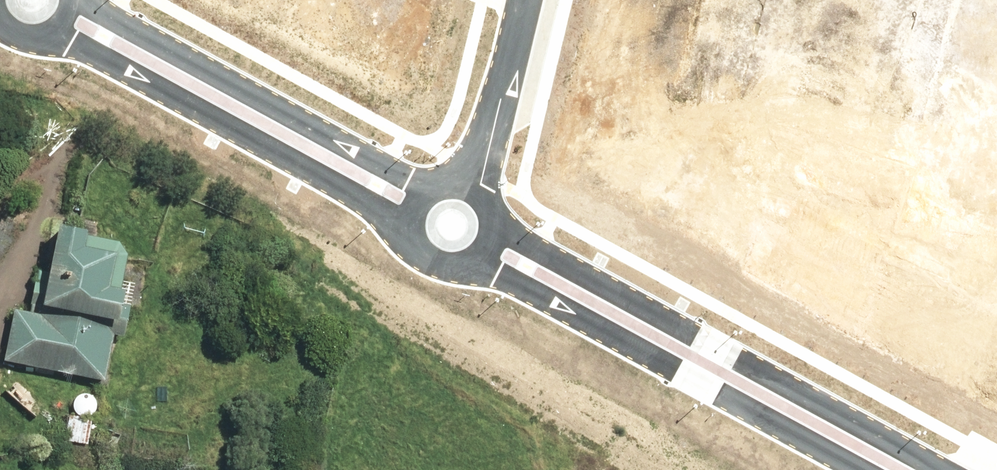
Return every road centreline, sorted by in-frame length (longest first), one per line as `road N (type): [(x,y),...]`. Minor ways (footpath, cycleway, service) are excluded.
road 1 (residential): [(498,228),(937,469)]
road 2 (residential): [(479,265),(861,469)]
road 3 (residential): [(412,237),(383,212),(73,45),(44,40)]
road 4 (residential): [(81,0),(437,190)]
road 5 (residential): [(478,193),(525,0)]

